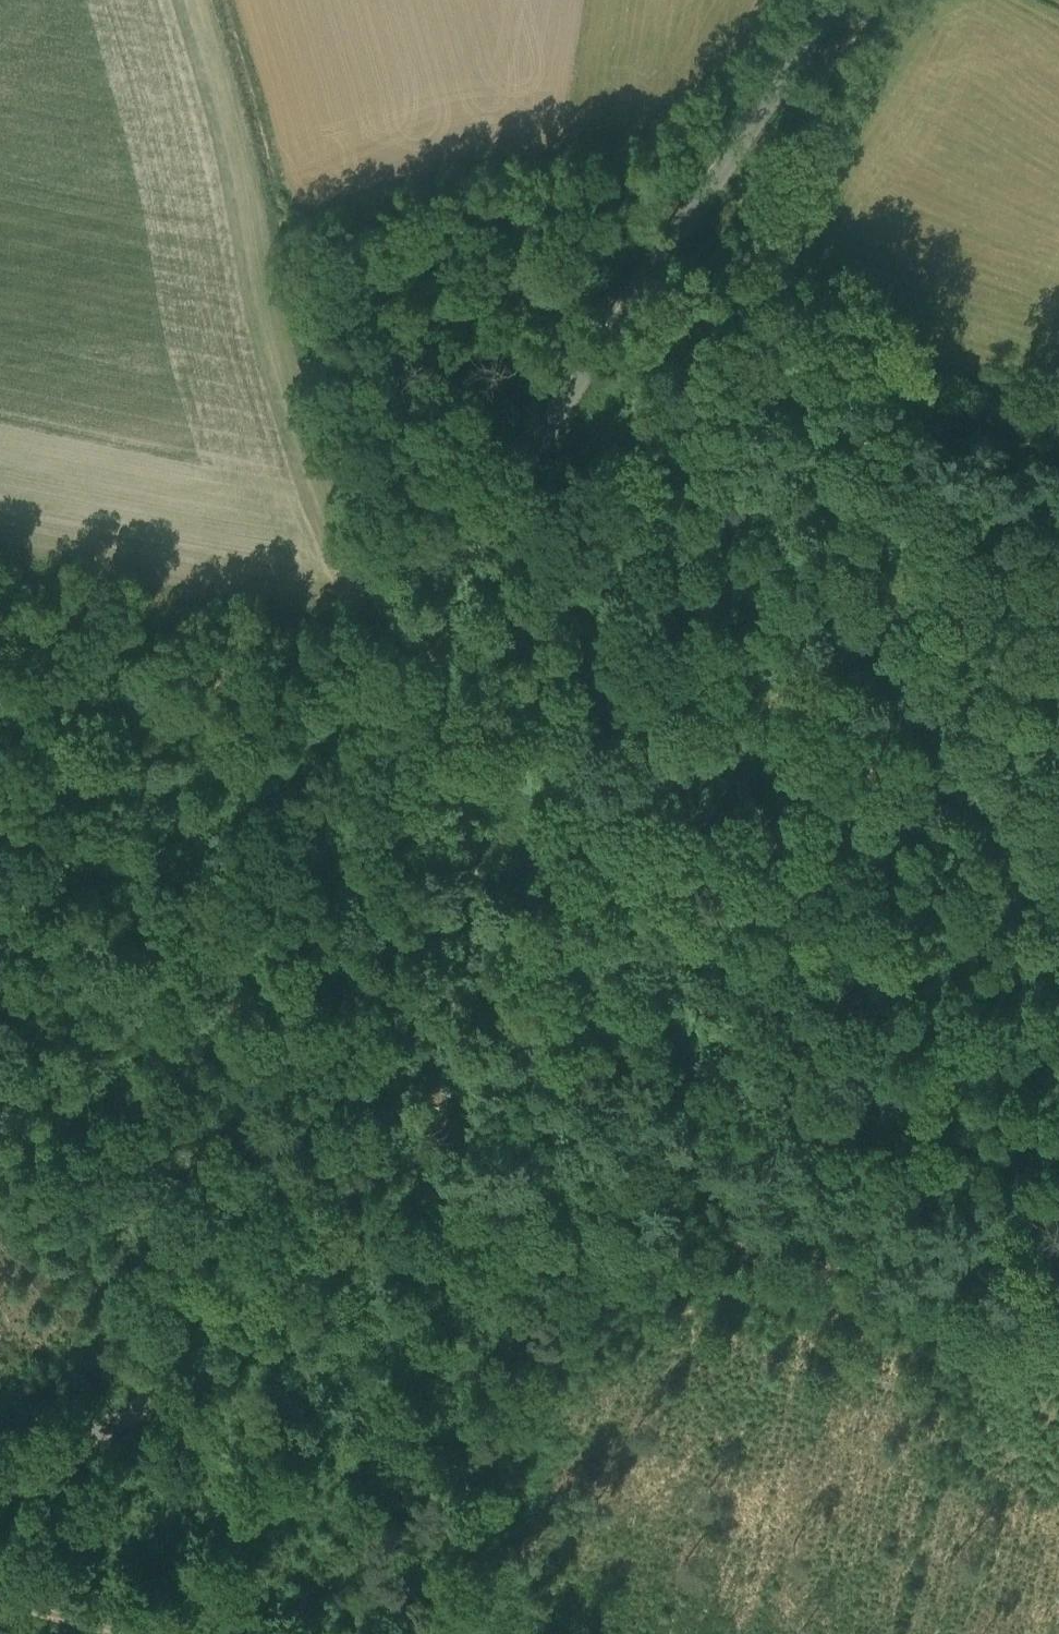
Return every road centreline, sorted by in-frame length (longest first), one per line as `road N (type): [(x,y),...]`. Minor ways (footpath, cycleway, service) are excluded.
road 1 (tertiary): [(0,1489),(239,1354),(289,1307),(433,1028),(455,970),(469,876),(444,671),(454,593),(498,502),(628,287),(839,0)]

